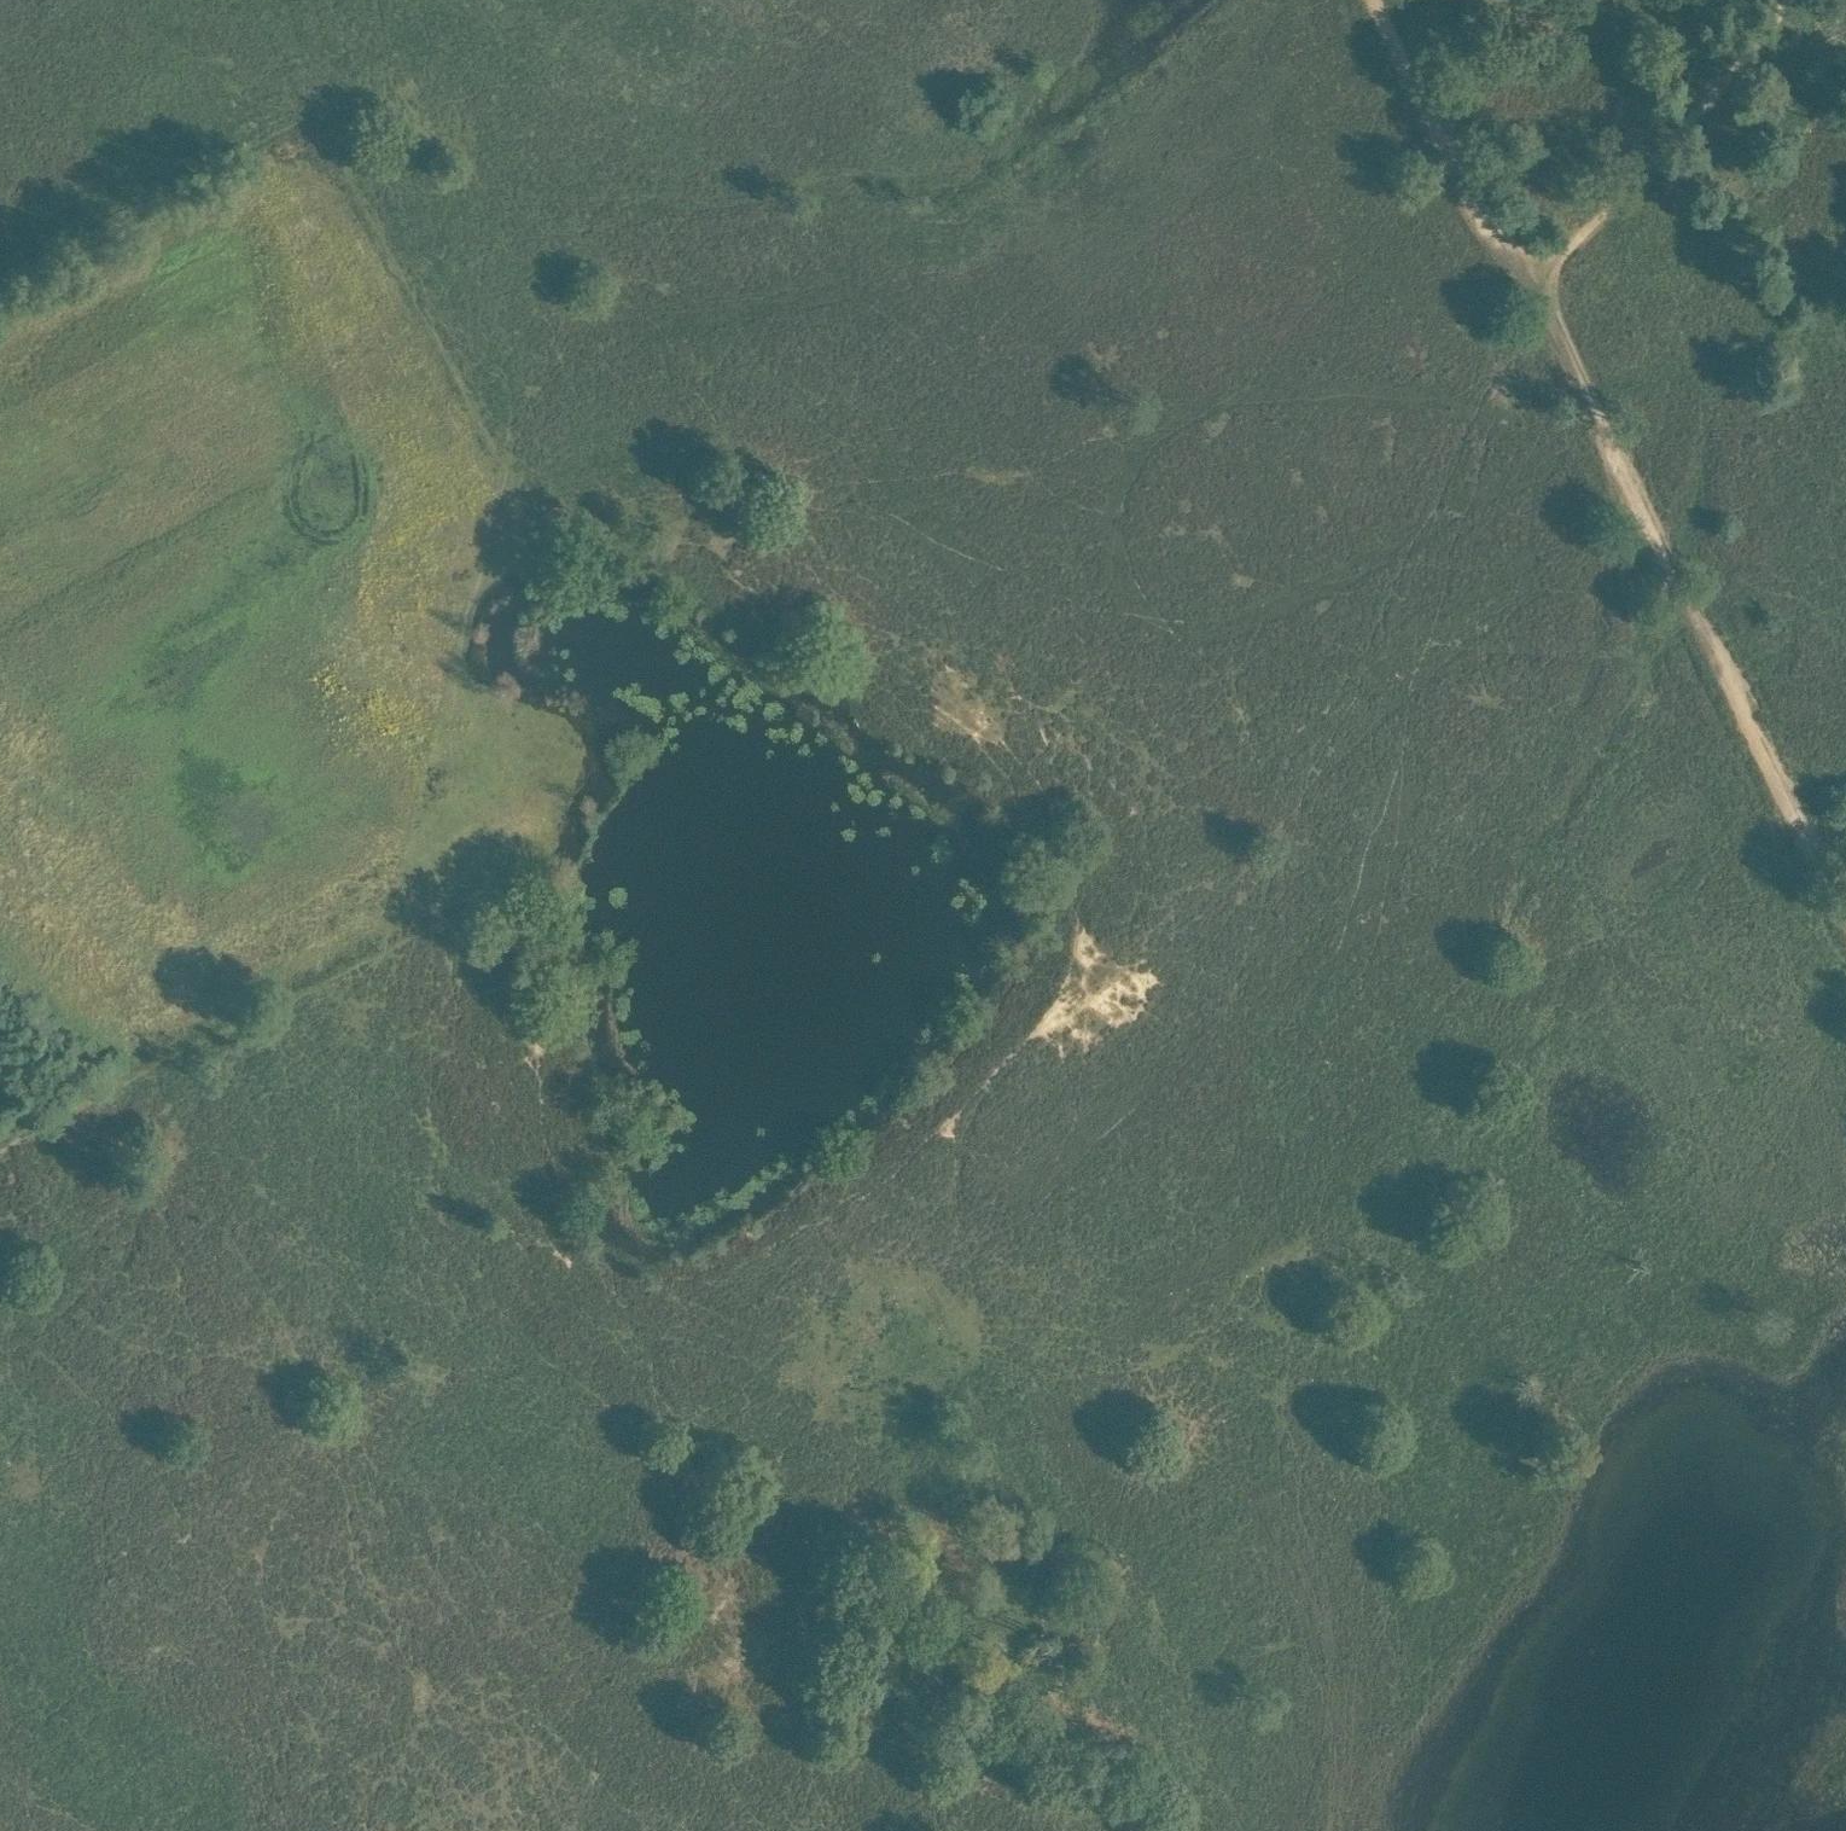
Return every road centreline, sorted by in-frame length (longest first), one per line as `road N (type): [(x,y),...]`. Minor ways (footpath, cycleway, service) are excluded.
road 1 (track): [(1529,277),(1845,913)]
road 2 (track): [(1372,0),(1488,228),(1529,277)]

